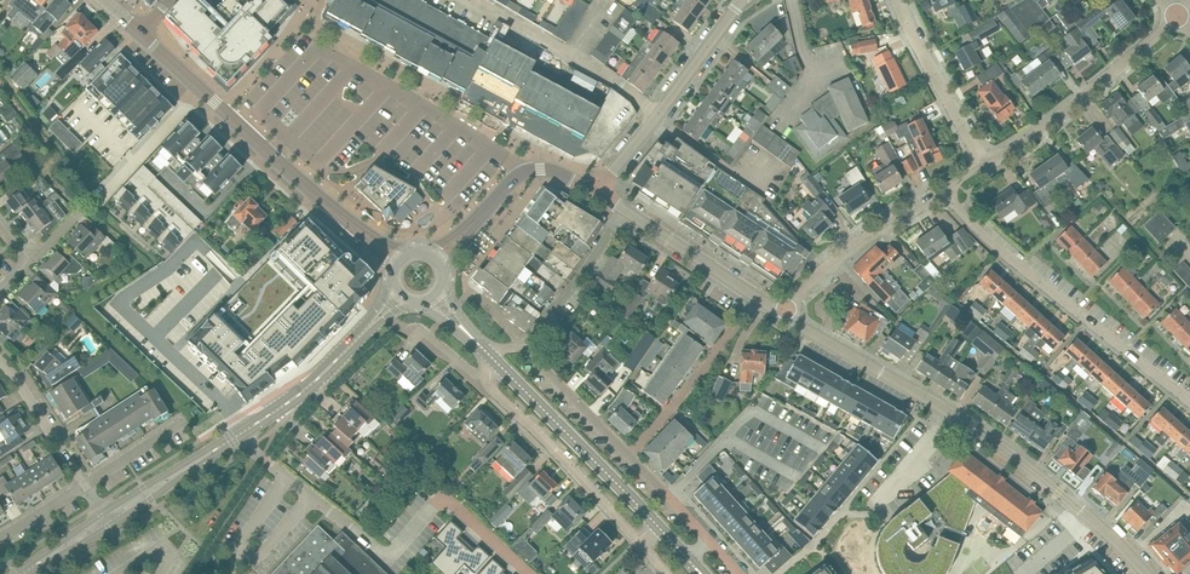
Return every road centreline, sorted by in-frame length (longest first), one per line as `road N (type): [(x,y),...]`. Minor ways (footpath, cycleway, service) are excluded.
road 1 (tertiary): [(106,519),(288,405),(371,326)]
road 2 (unclassified): [(1189,402),(984,237),(946,192)]
road 3 (unclassified): [(1146,573),(1102,523),(952,411)]
road 4 (unclassified): [(988,167),(1038,136),(1176,15)]
road 5 (secondary): [(658,524),(491,356)]
road 6 (residential): [(488,386),(640,542)]
road 7 (unclassified): [(475,0),(659,116)]
road 8 (secondary): [(361,230),(202,91)]
road 9 (unclassified): [(628,455),(756,295)]
road 10 (unclassified): [(782,311),(824,271),(946,192)]
road 11 (unclassified): [(952,411),(782,311)]
road 12 (unclassified): [(988,167),(898,0)]
road 13 (residential): [(527,349),(628,210)]
road 14 (tertiary): [(468,229),(529,169),(600,191)]
road 15 (unclassified): [(756,295),(628,210)]
road 16 (residential): [(100,203),(202,91)]
road 17 (residential): [(628,455),(527,349)]
road 18 (tertiary): [(659,116),(748,0)]
road 19 (residential): [(86,484),(0,366)]
road 20 (residential): [(488,386),(420,326),(389,315)]

